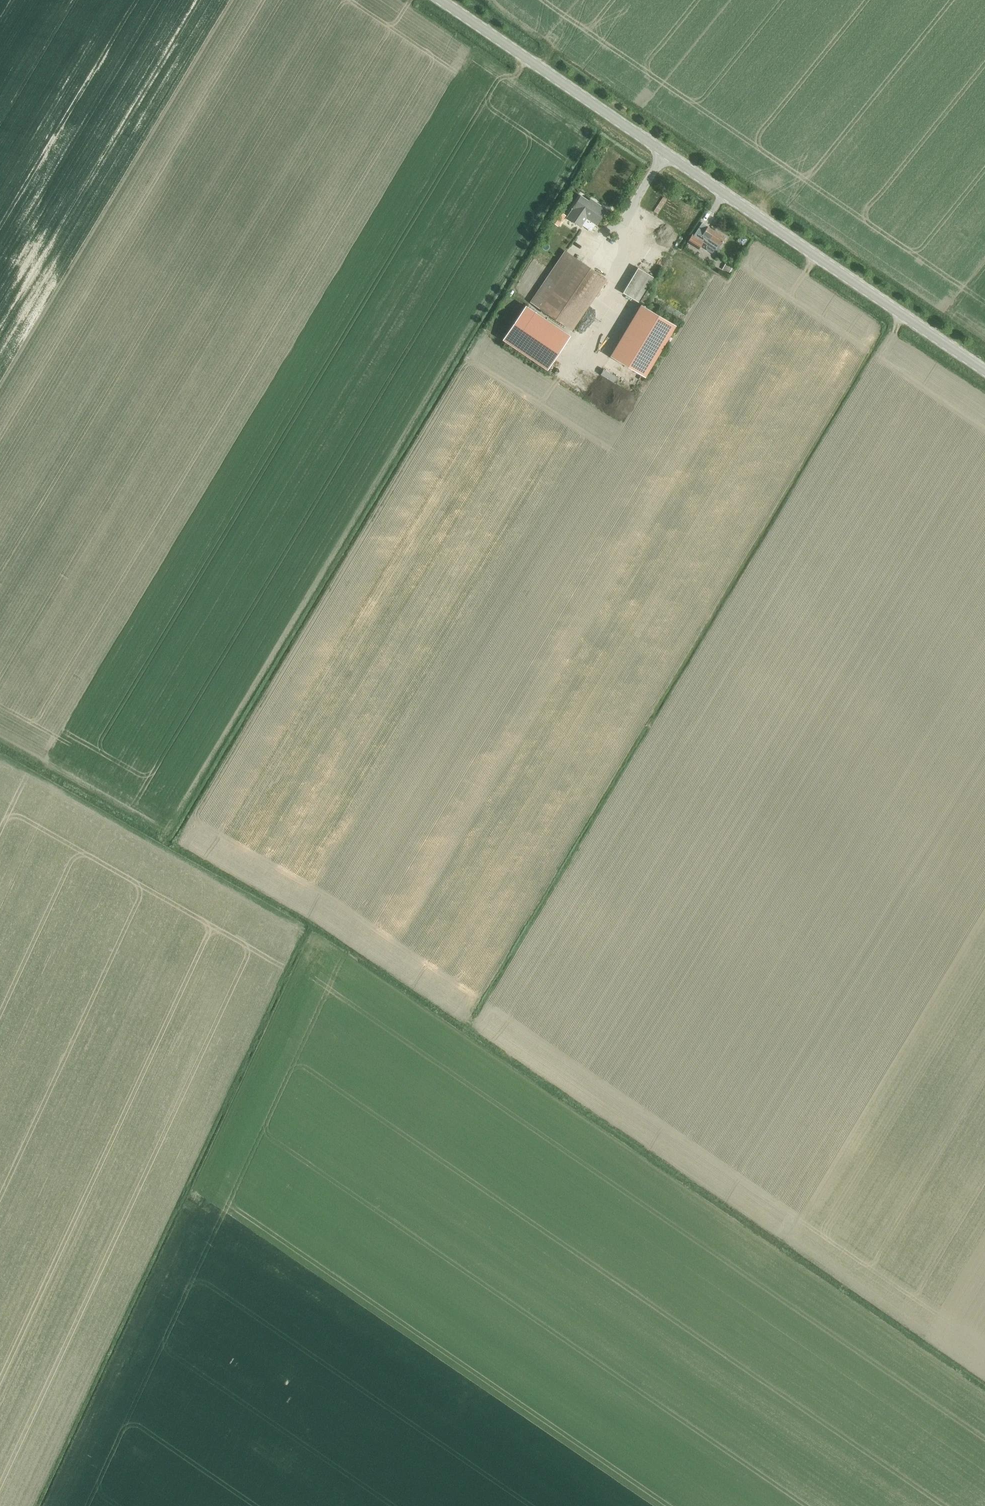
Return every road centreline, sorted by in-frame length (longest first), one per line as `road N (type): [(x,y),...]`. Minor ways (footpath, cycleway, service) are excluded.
road 1 (tertiary): [(984,369),(441,0)]

